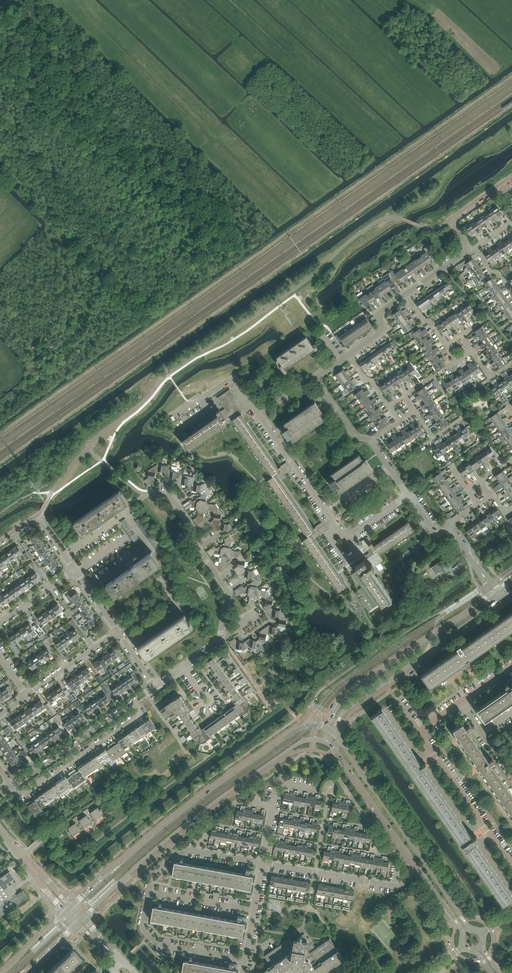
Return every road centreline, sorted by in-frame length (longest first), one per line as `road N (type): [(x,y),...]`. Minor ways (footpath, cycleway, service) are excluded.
road 1 (track): [(511,77),(0,434)]
road 2 (secondary): [(326,728),(303,727),(239,770),(73,906)]
road 3 (secondary): [(83,917),(206,809),(298,744),(325,742)]
road 4 (secondary): [(471,929),(333,732)]
road 5 (tertiary): [(497,594),(346,696),(326,728)]
road 6 (tertiary): [(333,732),(346,709),(500,599)]
road 7 (residential): [(13,787),(19,797),(140,712),(136,701)]
road 8 (secondary): [(325,742),(422,875)]
road 9 (residential): [(422,875),(394,886),(262,863)]
road 10 (residential): [(511,866),(418,732)]
road 11 (residential): [(326,510),(232,378)]
road 12 (residential): [(13,787),(136,701)]
road 13 (residential): [(245,960),(154,942),(142,926),(149,891)]
road 14 (residential): [(149,891),(152,872),(181,848),(262,863)]
road 15 (residential): [(370,441),(355,437),(314,377),(347,355)]

